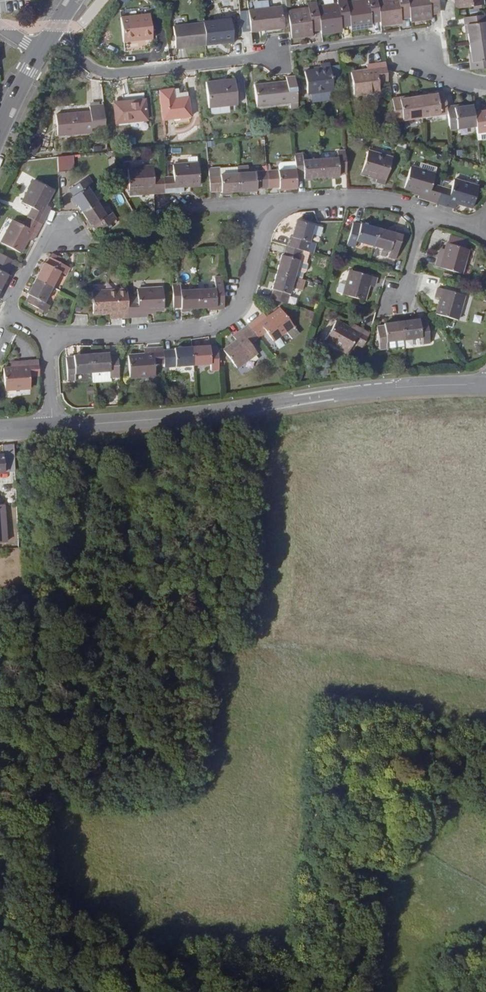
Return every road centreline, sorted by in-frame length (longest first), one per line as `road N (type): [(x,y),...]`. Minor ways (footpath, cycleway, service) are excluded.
road 1 (tertiary): [(485,384),(56,425)]
road 2 (residential): [(48,346),(68,332),(183,331),(234,316),(266,205)]
road 3 (residential): [(282,54),(115,73),(97,70),(48,31)]
road 4 (residential): [(485,84),(389,38),(331,45)]
road 5 (residential): [(426,217),(380,202),(266,205)]

